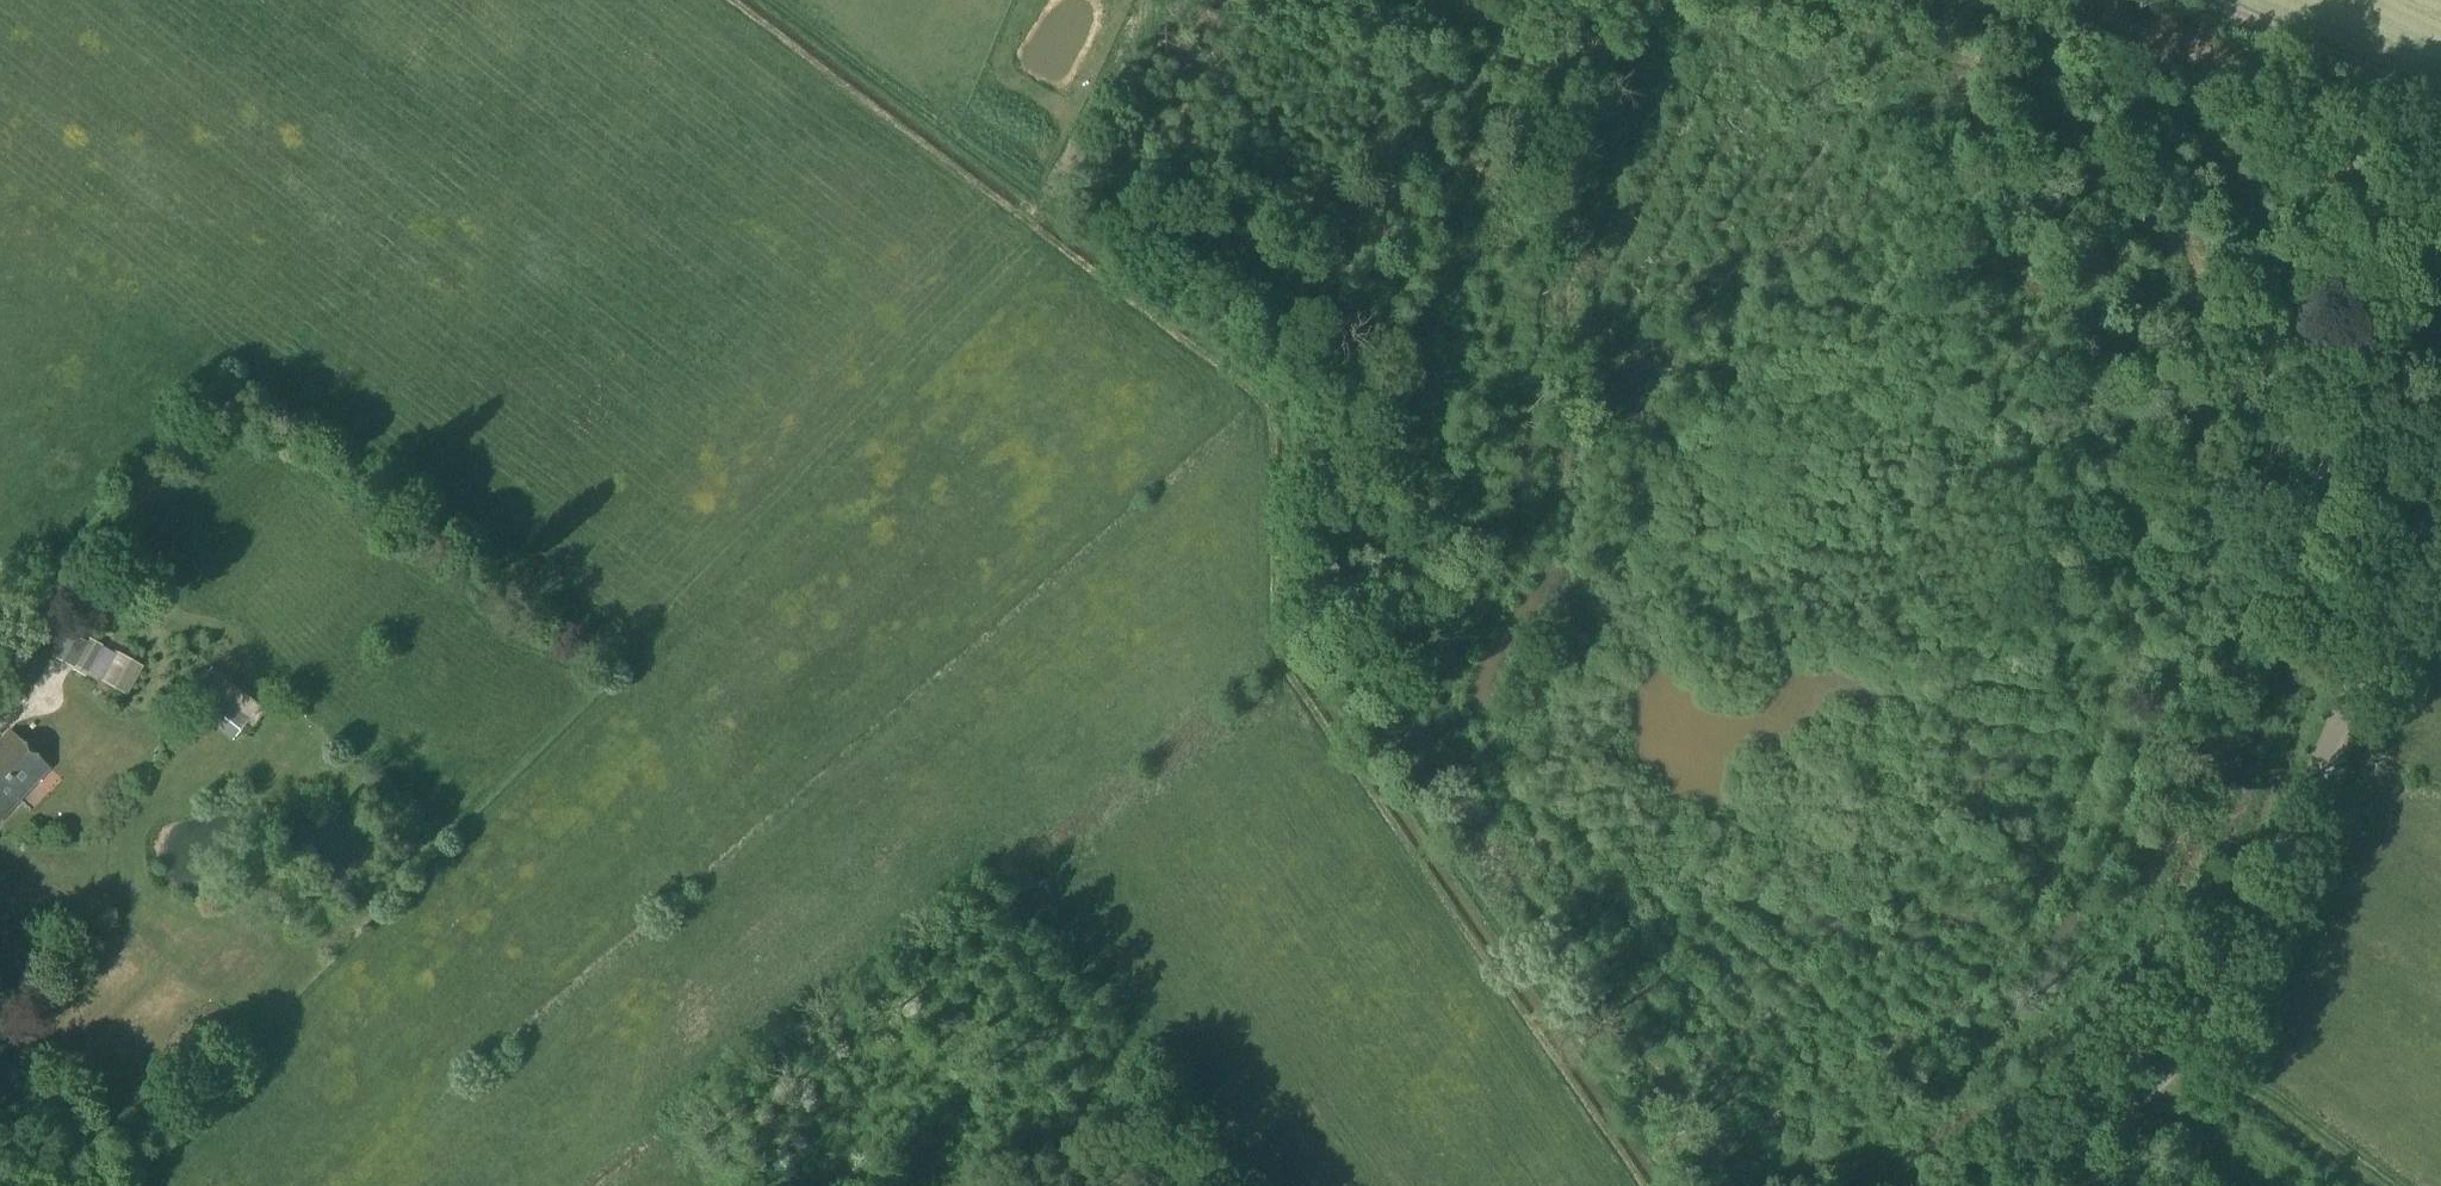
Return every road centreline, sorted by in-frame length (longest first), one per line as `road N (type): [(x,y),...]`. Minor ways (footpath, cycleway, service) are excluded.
road 1 (unclassified): [(2019,1185),(2163,1085),(2220,1006),(2440,495)]
road 2 (track): [(2440,101),(2212,0)]

